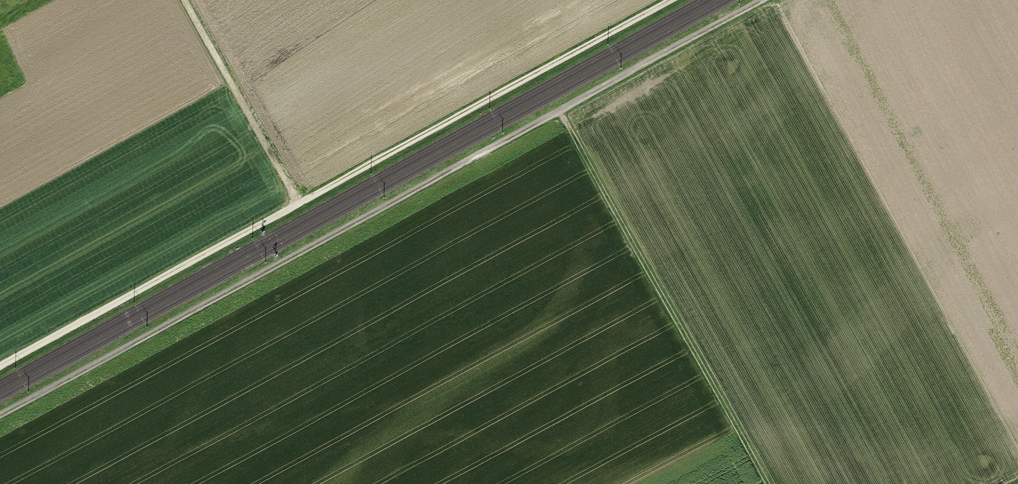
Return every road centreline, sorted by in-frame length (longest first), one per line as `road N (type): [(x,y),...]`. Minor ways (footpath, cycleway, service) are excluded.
road 1 (track): [(763,0),(0,415)]
road 2 (track): [(0,367),(673,0)]
road 3 (track): [(560,111),(767,483)]
road 4 (track): [(184,0),(299,204)]

